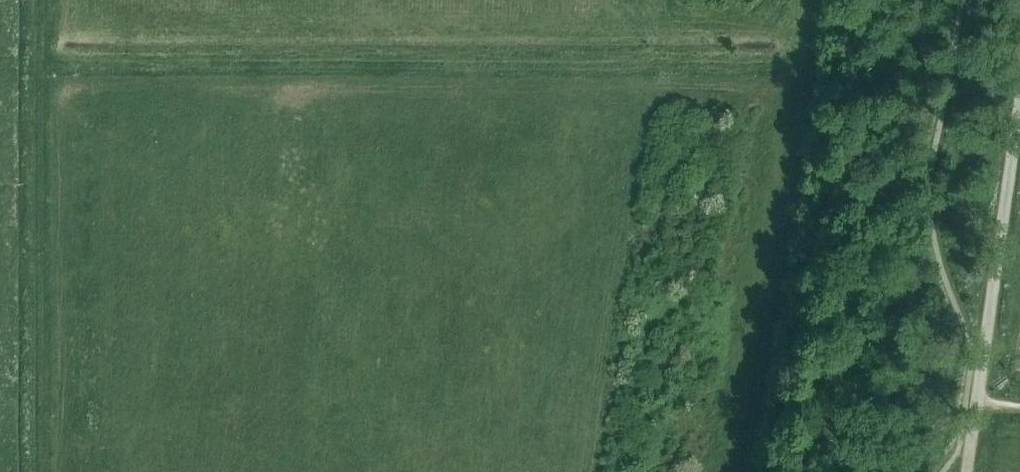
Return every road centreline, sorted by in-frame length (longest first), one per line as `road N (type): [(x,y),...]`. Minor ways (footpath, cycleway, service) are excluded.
road 1 (track): [(1019,108),(966,471)]

